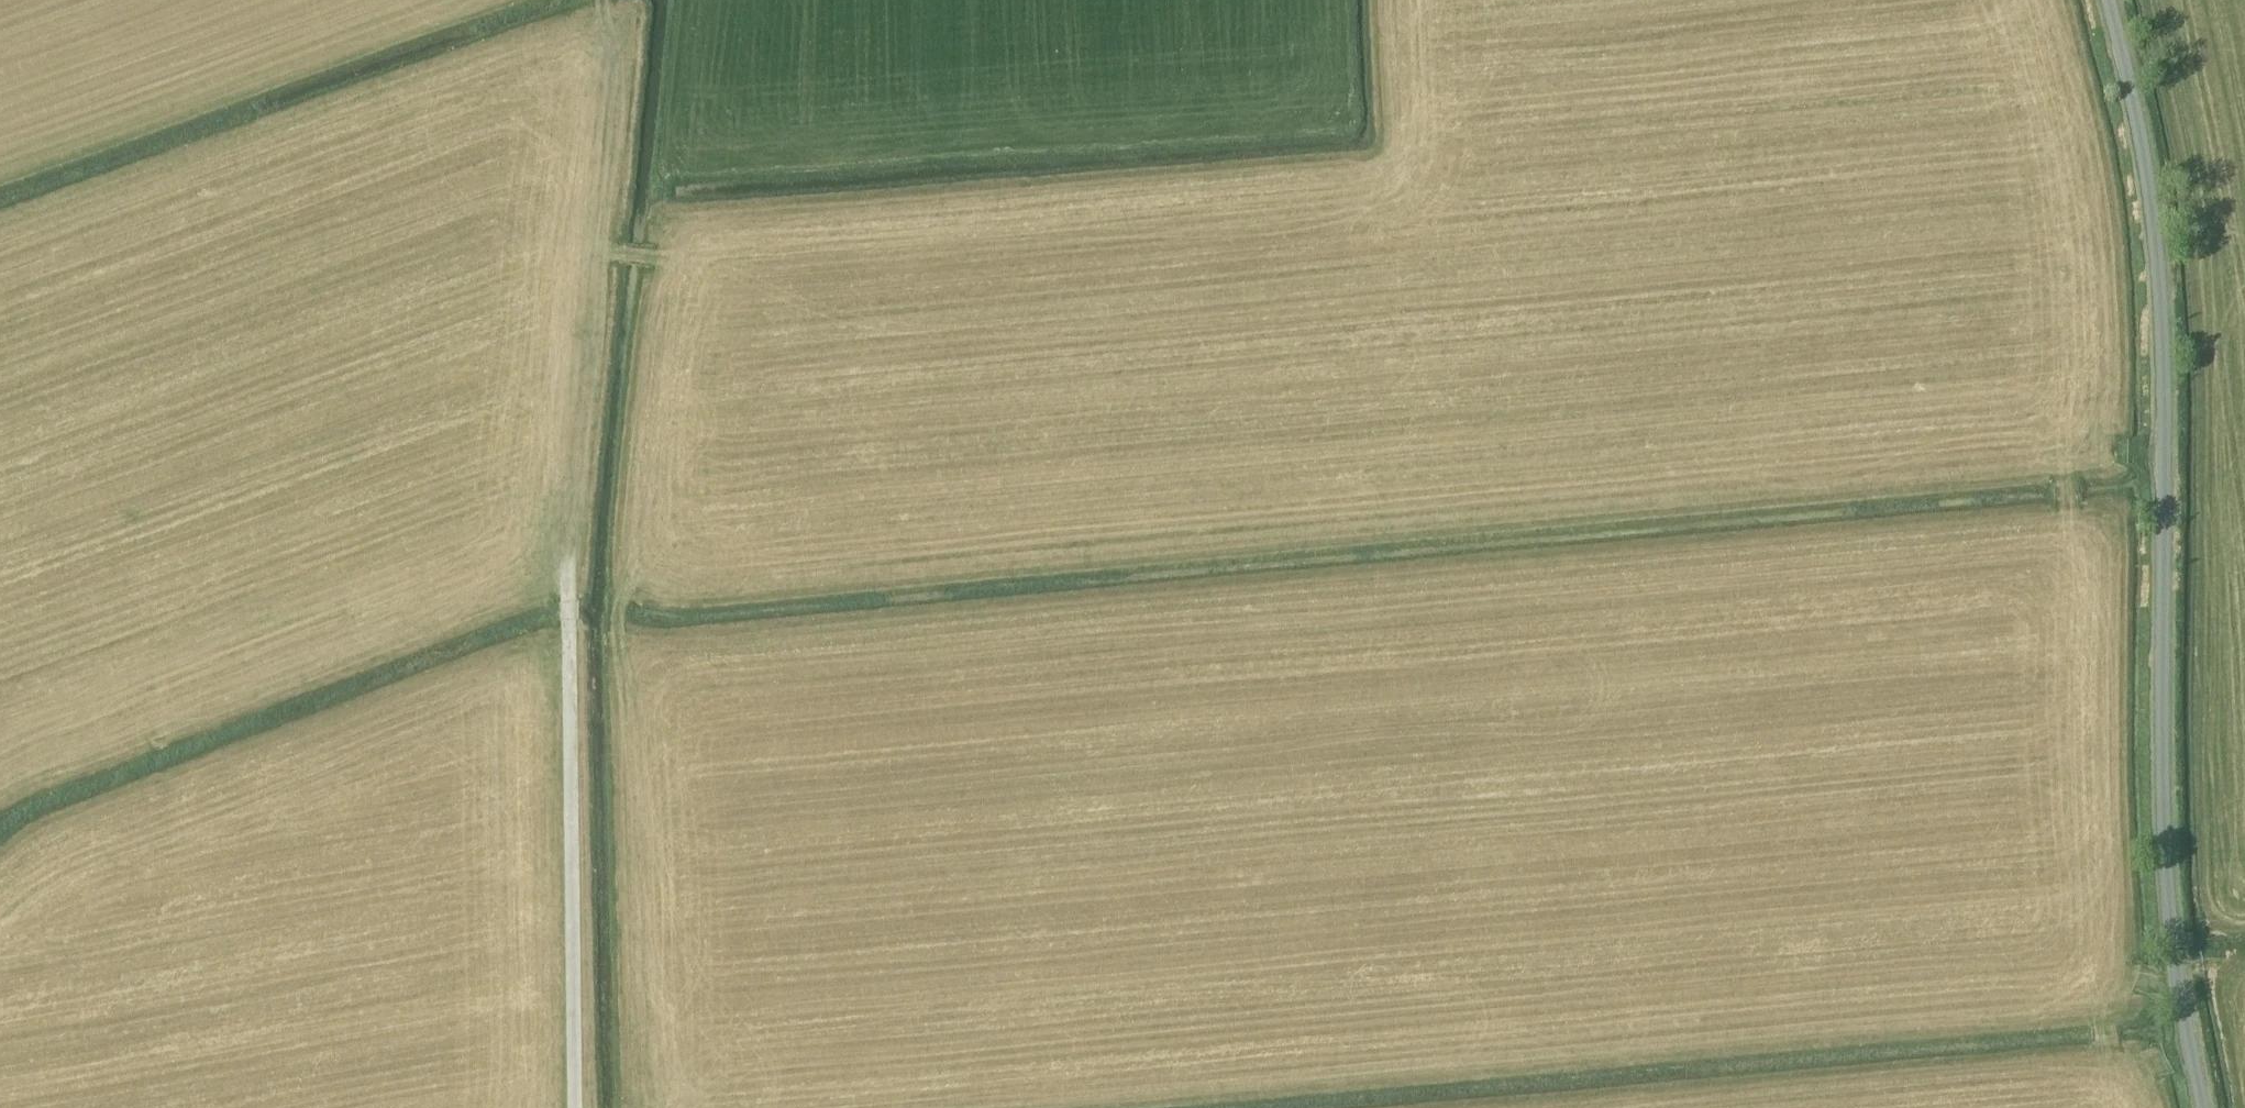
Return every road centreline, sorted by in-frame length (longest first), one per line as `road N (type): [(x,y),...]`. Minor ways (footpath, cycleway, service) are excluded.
road 1 (unclassified): [(2201,1107),(2166,871),(2159,287),(2148,185),(2107,0)]

